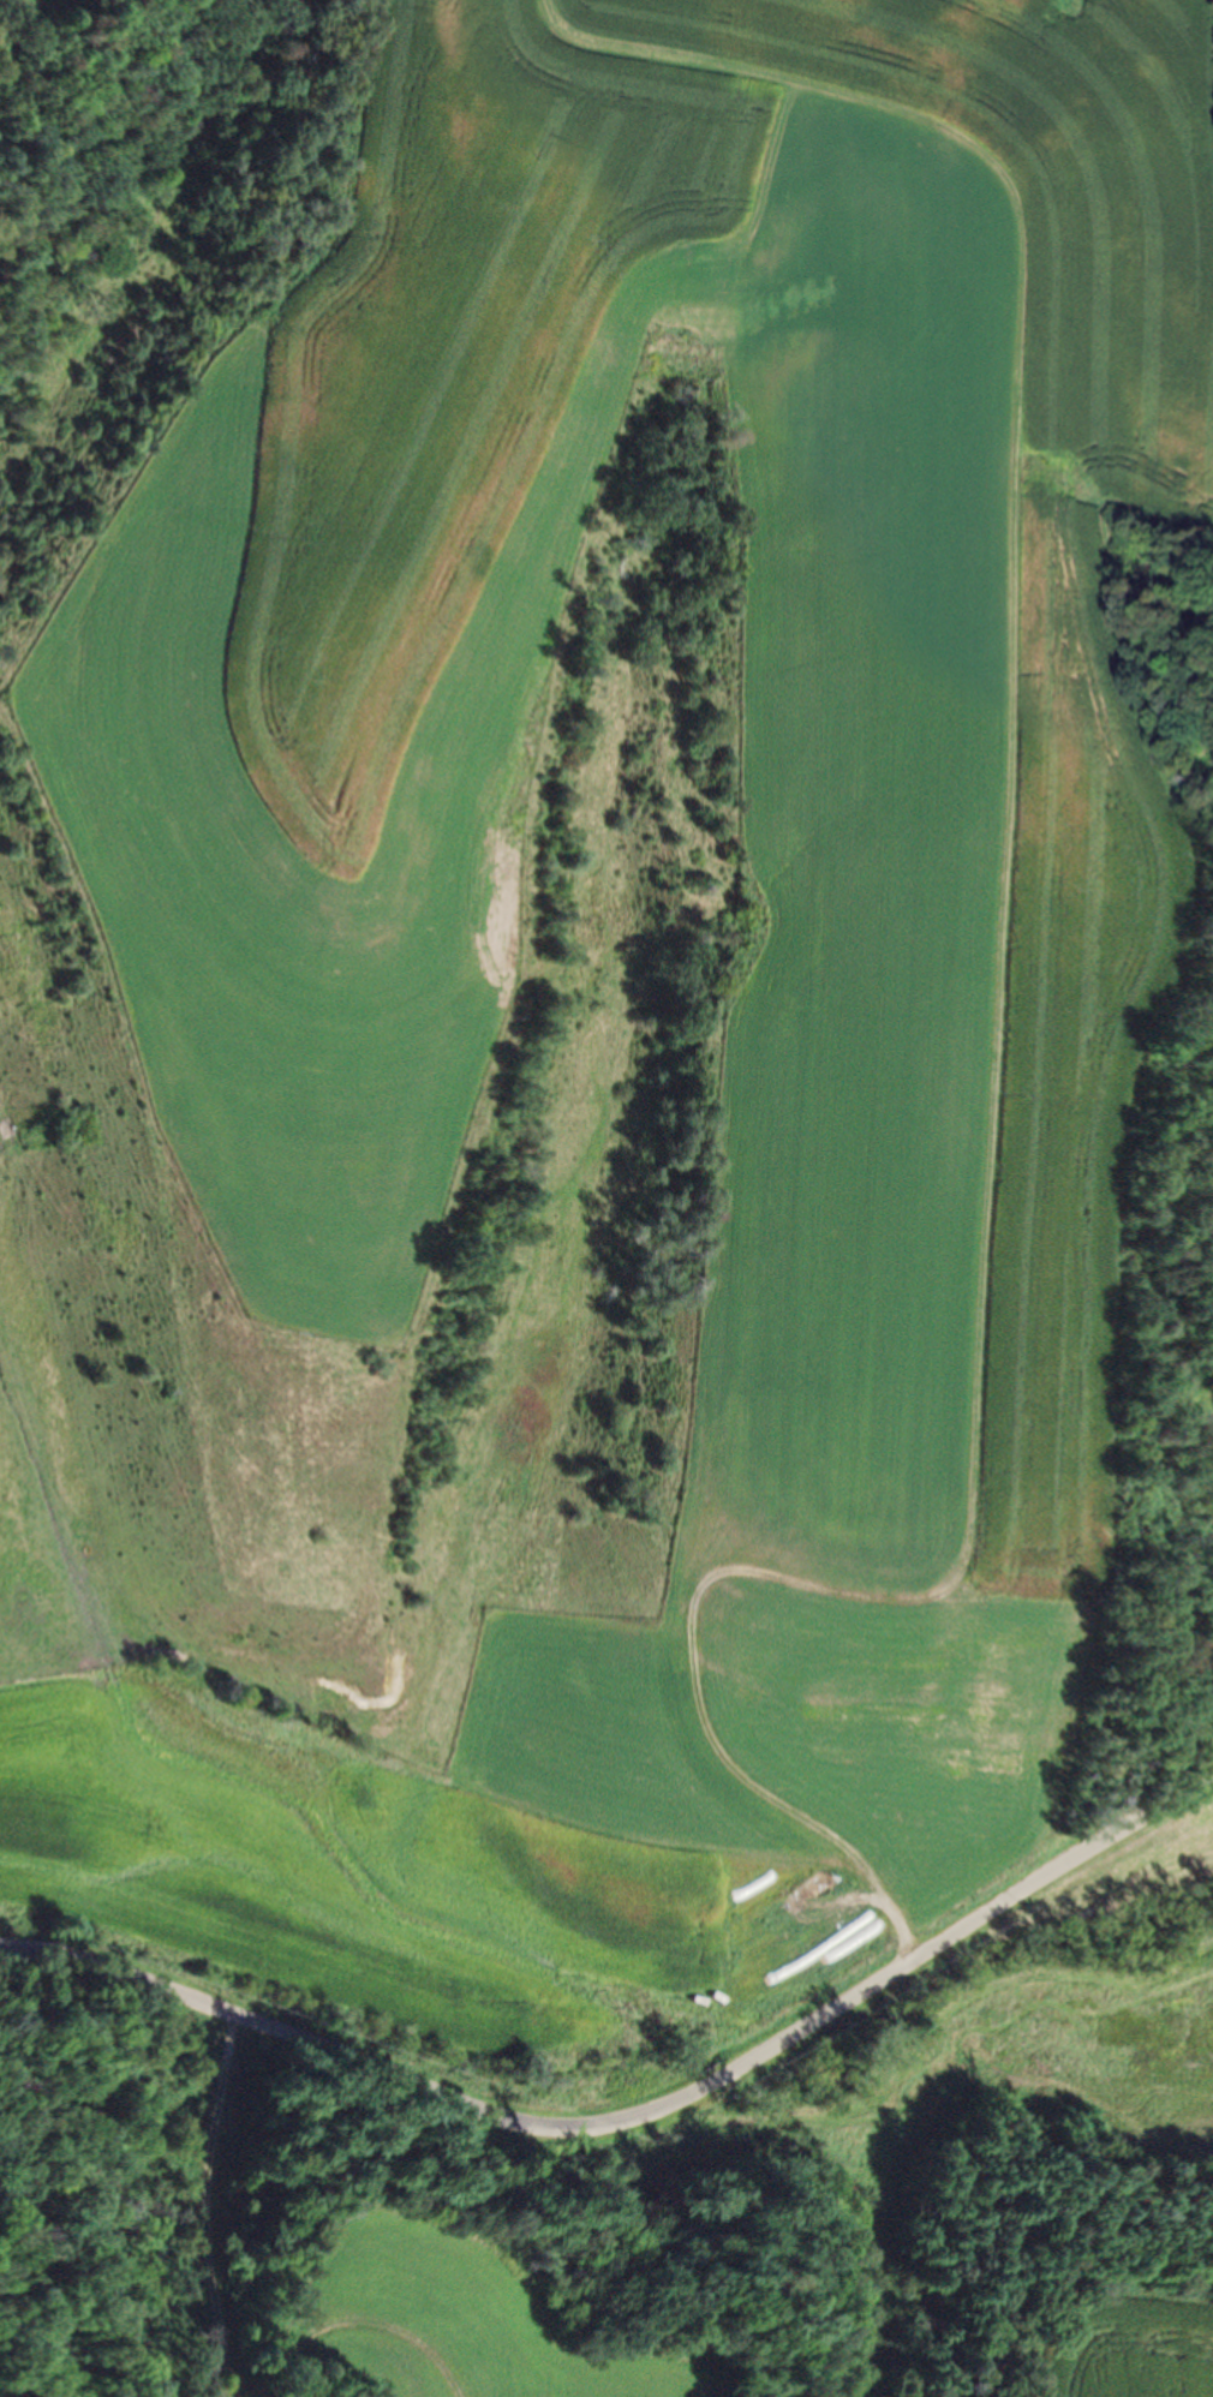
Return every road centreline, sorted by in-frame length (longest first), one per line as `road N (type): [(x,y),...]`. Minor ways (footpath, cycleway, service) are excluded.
road 1 (residential): [(0,1950),(71,1960),(450,2102),(552,2129),(610,2127),(731,2072),(1088,1849),(1212,1785)]

